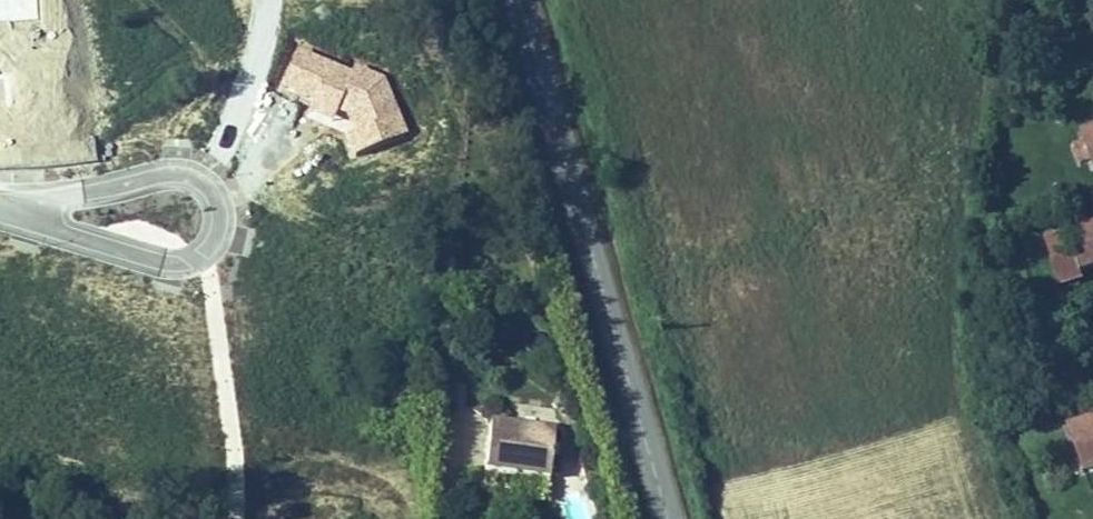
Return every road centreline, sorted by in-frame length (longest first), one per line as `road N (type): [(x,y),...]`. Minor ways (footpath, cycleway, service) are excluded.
road 1 (tertiary): [(669,518),(519,0)]
road 2 (residential): [(0,212),(186,262),(203,253),(218,206),(205,182),(180,172),(42,203)]

